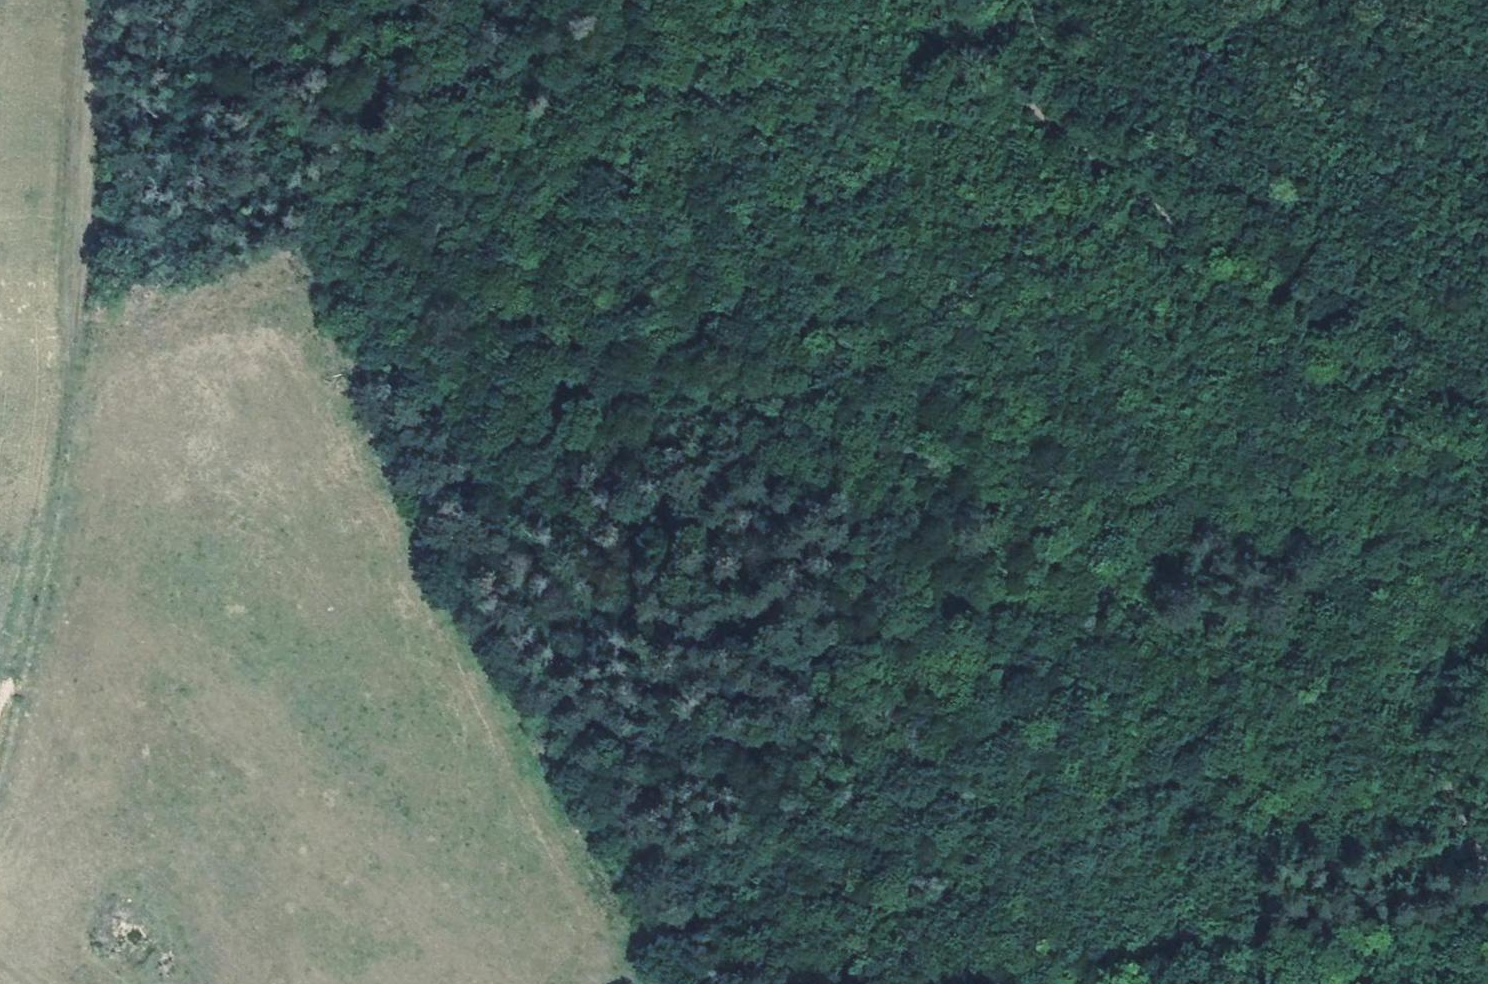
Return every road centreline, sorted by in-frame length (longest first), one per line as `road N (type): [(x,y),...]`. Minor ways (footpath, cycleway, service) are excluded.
road 1 (track): [(1487,407),(1217,155),(1031,0)]

